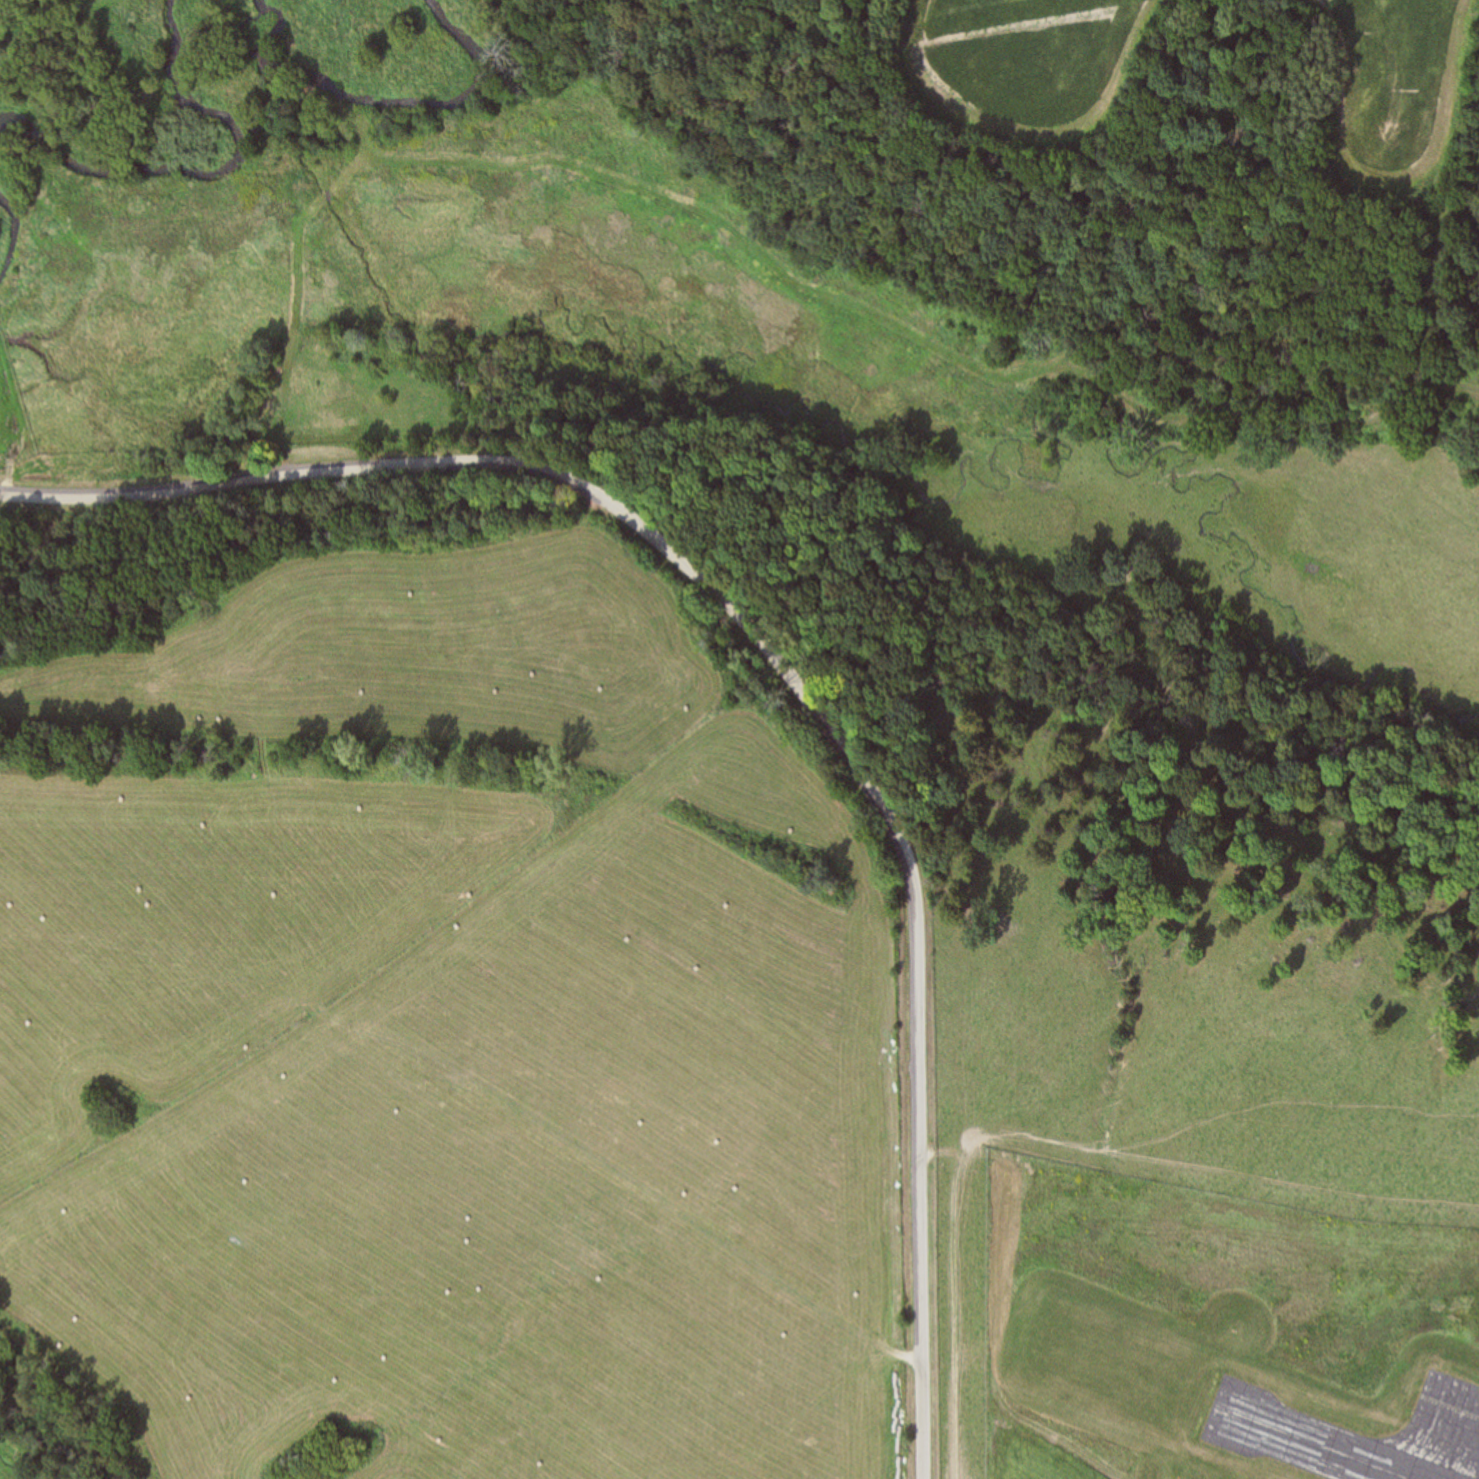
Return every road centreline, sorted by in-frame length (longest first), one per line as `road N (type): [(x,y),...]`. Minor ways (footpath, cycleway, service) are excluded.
road 1 (residential): [(920,1478),(910,875),(877,805),(787,674),(730,609),(588,490),(518,466),(304,472),(121,497),(0,495)]

